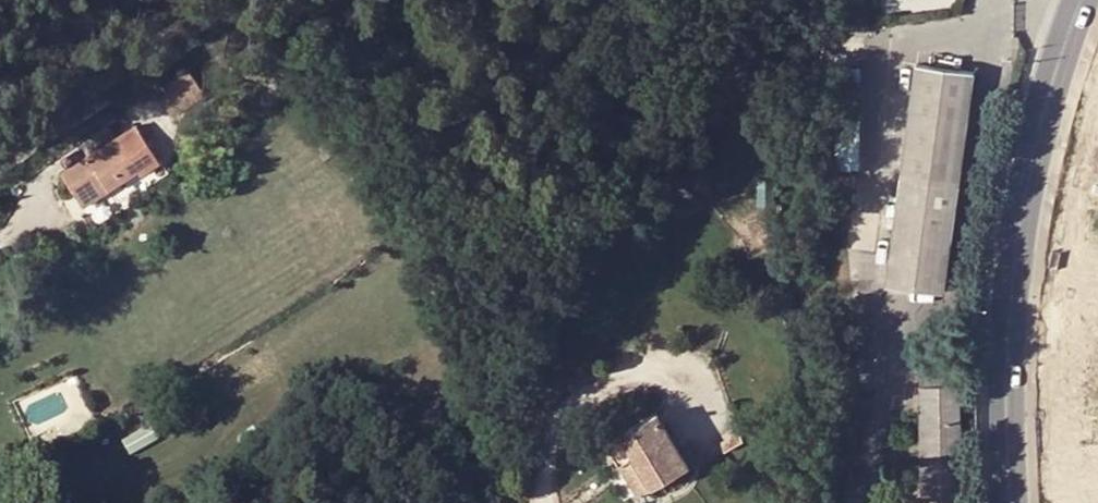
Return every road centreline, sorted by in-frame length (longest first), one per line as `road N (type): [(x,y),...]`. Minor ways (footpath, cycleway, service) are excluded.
road 1 (tertiary): [(1083,0),(1040,125),(1014,270),(1013,502)]

